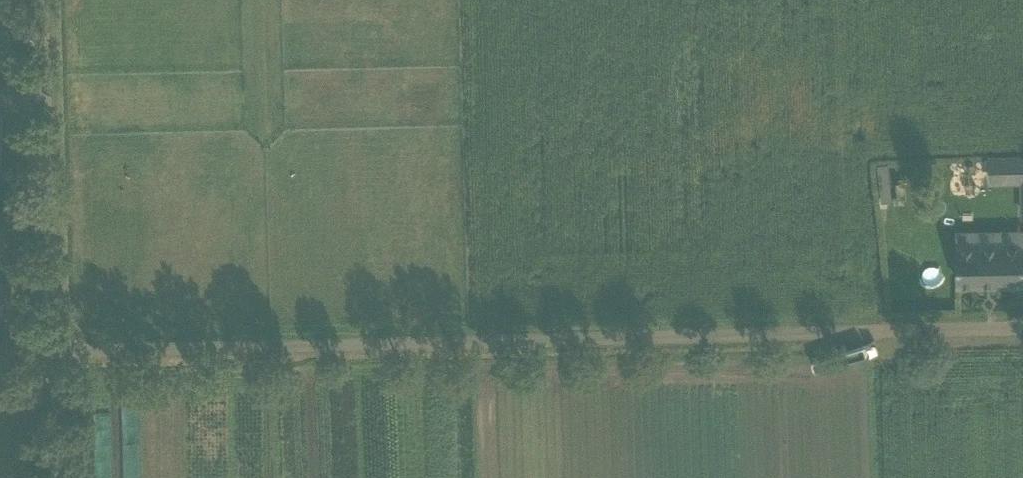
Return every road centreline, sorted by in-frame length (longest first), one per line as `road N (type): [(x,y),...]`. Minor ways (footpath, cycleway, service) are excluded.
road 1 (unclassified): [(53,352),(1022,327)]
road 2 (unclassified): [(53,352),(43,0)]

